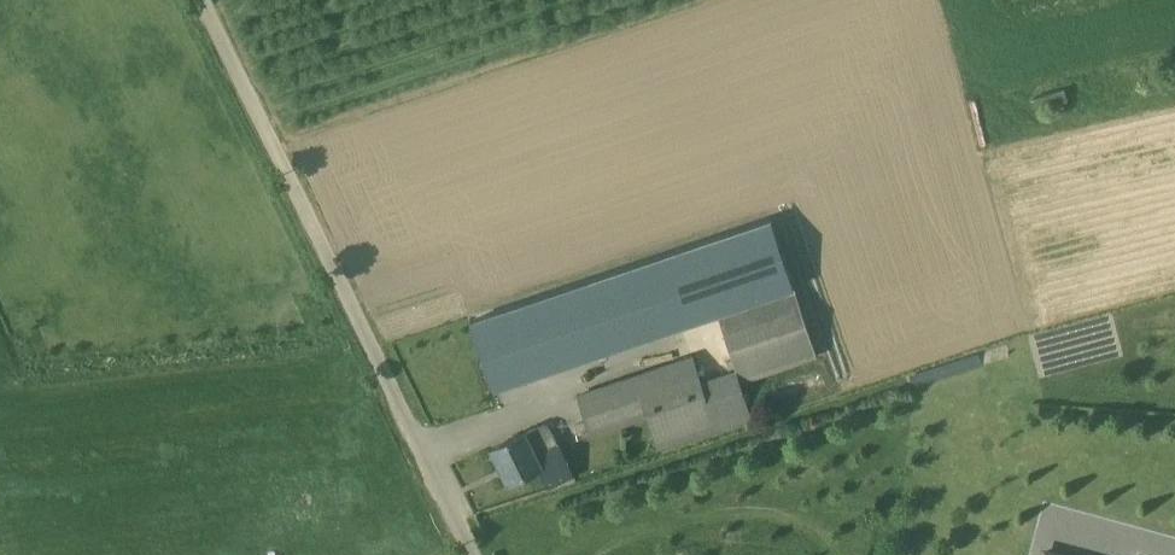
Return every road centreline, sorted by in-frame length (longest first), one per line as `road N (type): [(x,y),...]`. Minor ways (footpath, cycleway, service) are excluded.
road 1 (unclassified): [(467,554),(193,0)]

